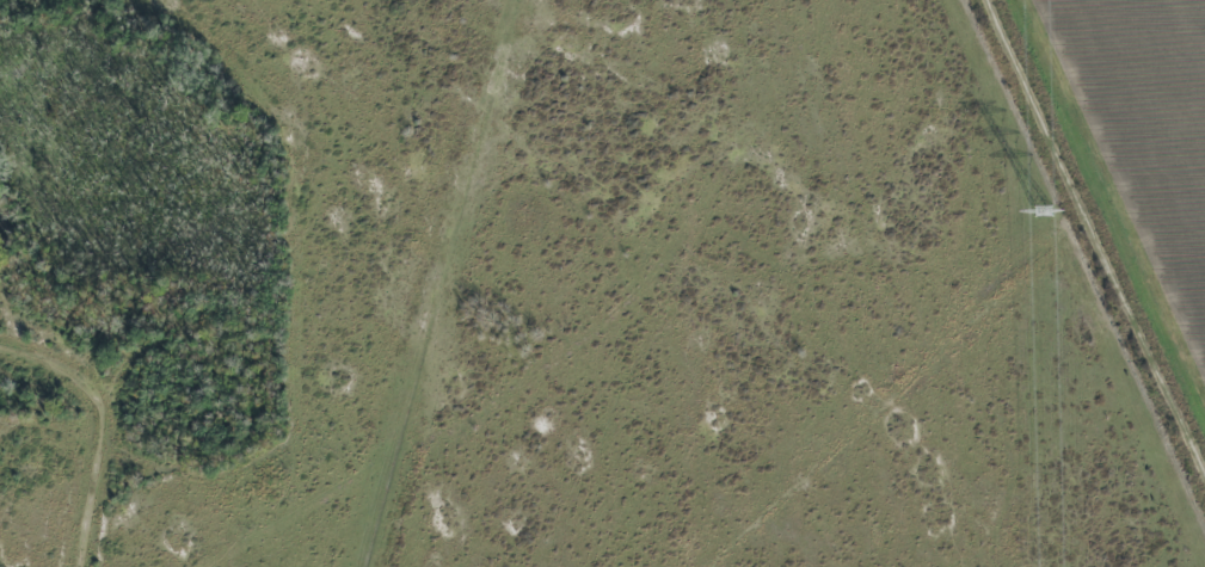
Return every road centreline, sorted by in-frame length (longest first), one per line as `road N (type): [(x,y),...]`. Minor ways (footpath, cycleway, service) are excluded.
road 1 (track): [(85,566),(107,420),(85,381),(0,350)]

